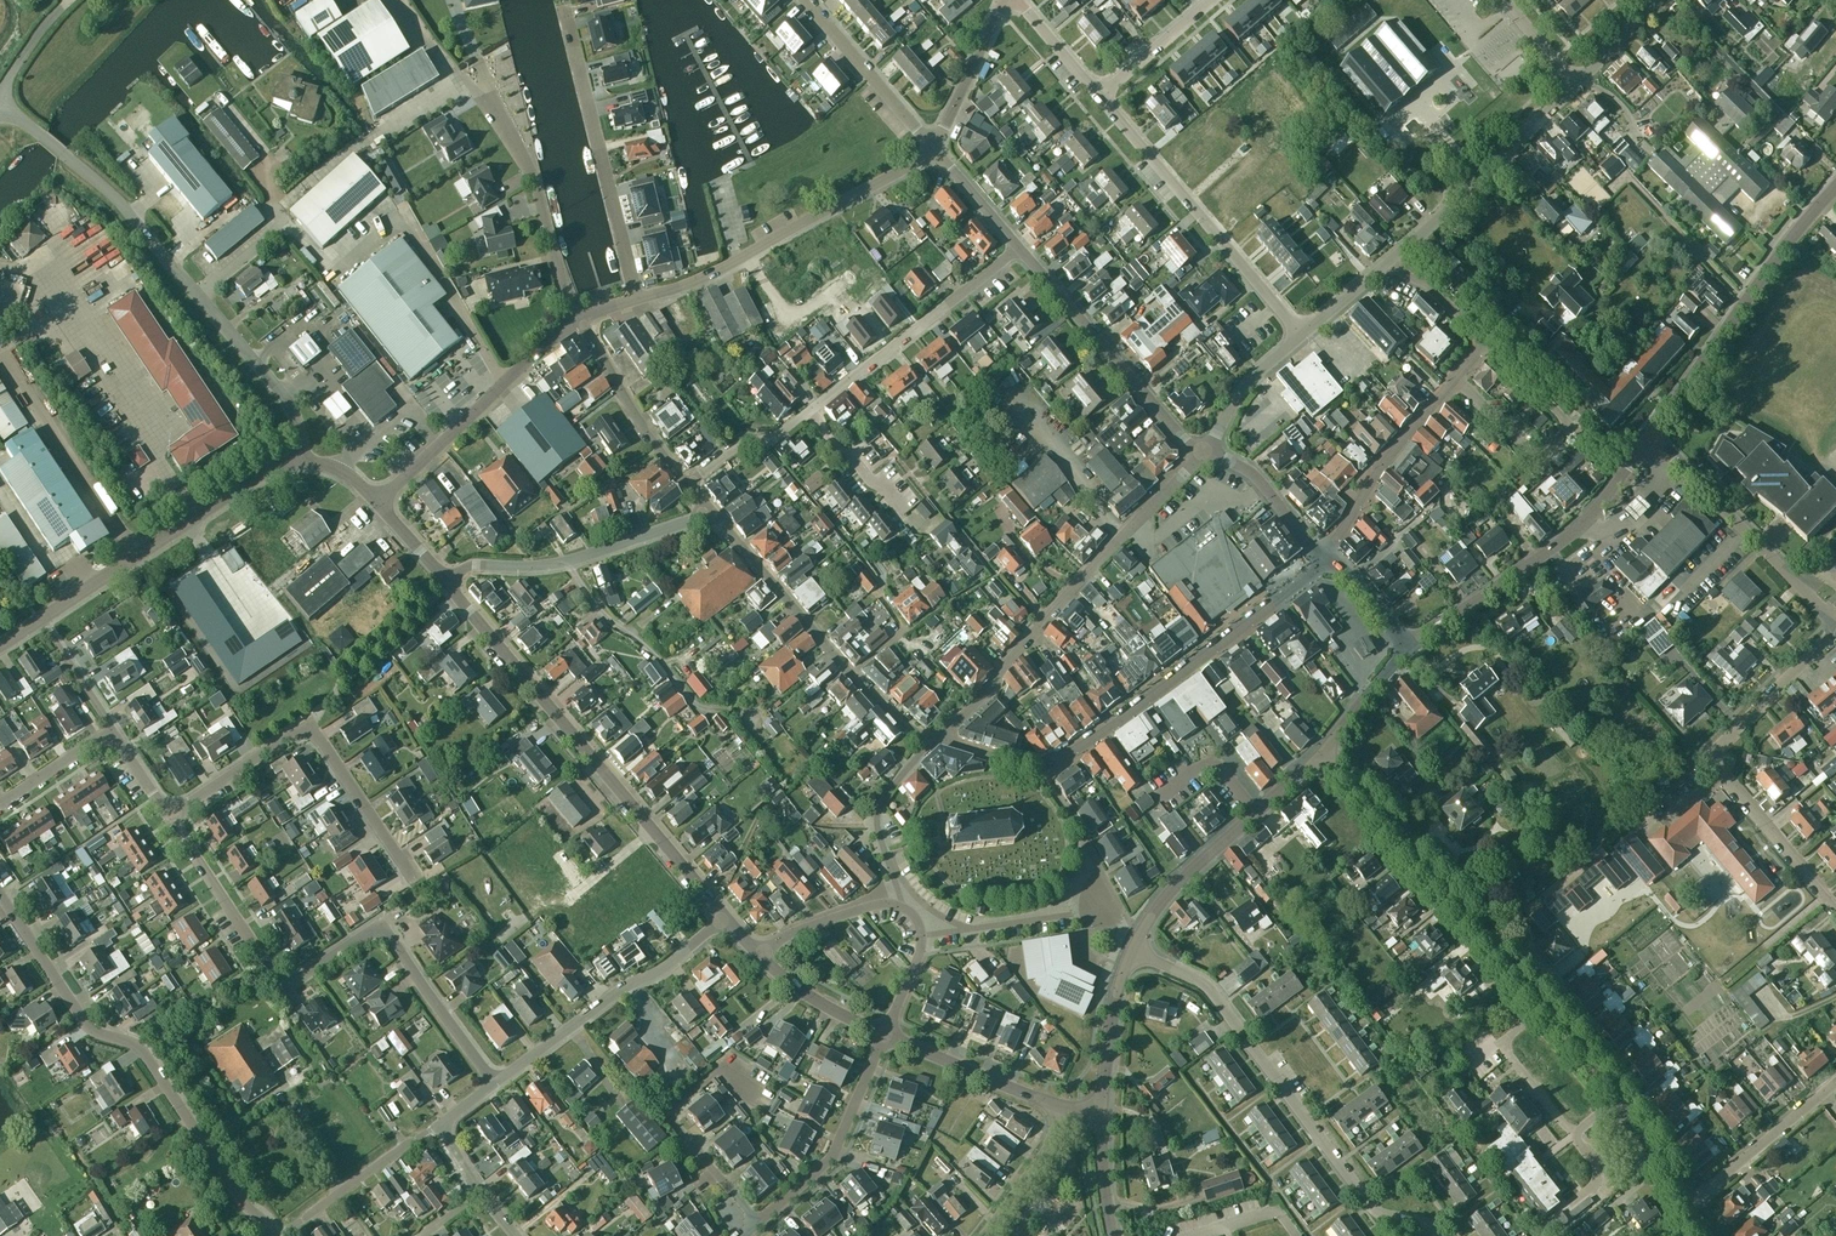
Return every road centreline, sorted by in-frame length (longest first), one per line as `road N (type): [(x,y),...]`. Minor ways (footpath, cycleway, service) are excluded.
road 1 (residential): [(494,1085),(380,927),(288,986),(171,814)]
road 2 (unclassified): [(304,460),(287,399),(122,204),(0,106)]
road 3 (residential): [(1327,554),(1236,632),(1048,768),(937,739)]
road 4 (unclassified): [(270,1235),(142,1042),(90,1028),(0,889)]
road 5 (residential): [(1438,1235),(1378,1213),(1210,984),(1132,951)]
road 6 (tertiary): [(723,915),(450,583)]
road 7 (residential): [(937,739),(1202,452)]
road 8 (residential): [(578,320),(566,304),(536,182),(497,107),(455,80),(397,0)]
road 9 (residential): [(1835,910),(1714,760),(1835,629)]
road 10 (residential): [(415,883),(308,726),(171,814)]
road 11 (unclassified): [(635,299),(707,275),(934,150)]
road 12 (unclassified): [(1539,1004),(1324,753)]
road 13 (residential): [(937,739),(915,731),(851,676),(710,512)]
road 14 (tertiary): [(1407,651),(1585,524),(1647,440)]
road 15 (tertiary): [(1647,440),(1747,294),(1835,188)]
road 16 (residential): [(1301,335),(1100,95)]
road 17 (tertiary): [(41,623),(265,473),(304,460)]
road 18 (residential): [(635,299),(565,9)]
road 19 (residential): [(494,1085),(620,990),(658,973),(723,915)]
road 20 (unclassified): [(1202,452),(1183,443),(1016,246)]
road 21 (tertiary): [(1132,951),(1199,857),(1324,753)]
road 22 (residential): [(450,583),(473,568),(539,570),(710,512)]
road 23 (unclassified): [(379,503),(578,320)]
road 24 (residential): [(1835,627),(1647,440)]
road 25 (residential): [(814,410),(1016,246)]
road 26 (residential): [(1388,263),(1575,86)]
road 27 (residential): [(761,1222),(670,1112),(719,1070),(756,1097)]
road 28 (residential): [(761,1222),(831,1161),(886,1034)]
road 29 (residential): [(1327,554),(1367,487),(1455,380)]
road 30 (residential): [(1682,1207),(1835,1082)]
road 31 (tertiary): [(1069,1108),(886,1034)]
road 32 (residential): [(934,150),(806,0)]
road 33 (residential): [(684,482),(578,320)]
road 34 (residential): [(279,1235),(437,1129)]
road 35 (unclassified): [(1327,554),(1252,474),(1202,452)]
road 36 (unclassified): [(934,150),(1000,0)]
road 37 (tertiary): [(1099,1108),(1132,951)]
road 38 (unclassified): [(983,1235),(1061,1141),(1069,1108)]
road 39 (residential): [(1202,452),(1244,386),(1301,335)]
road 40 (residential): [(899,903),(795,932),(759,956)]
road 41 (tertiary): [(886,1034),(792,985),(759,956)]
road 42 (residential): [(684,482),(814,410)]
road 43 (residential): [(1569,428),(1532,450),(1455,380)]
road 44 (residential): [(1100,95),(1210,0)]
road 45 (residential): [(887,857),(878,822),(895,782),(937,739)]
road 46 (residential): [(0,805),(112,731)]
road 47 (tertiary): [(1324,753),(1407,651)]
road 48 (residential): [(903,470),(882,485),(868,484),(814,410)]
road 49 (residential): [(1488,344),(1428,287),(1388,263)]
road 50 (residential): [(112,731),(41,623)]
road 51 (tertiary): [(1116,1235),(1099,1108)]
road 52 (unclassified): [(1016,246),(934,150)]
road 53 (residential): [(1100,95),(1017,0)]
road 54 (residential): [(1496,1035),(1537,1095),(1576,1131)]
road 55 (unclassified): [(1407,651),(1327,554)]
road 56 (unclassified): [(1620,1100),(1539,1004)]
road 57 (residential): [(0,105),(21,59),(68,3)]
road 58 (unclassified): [(1682,1207),(1620,1100)]

